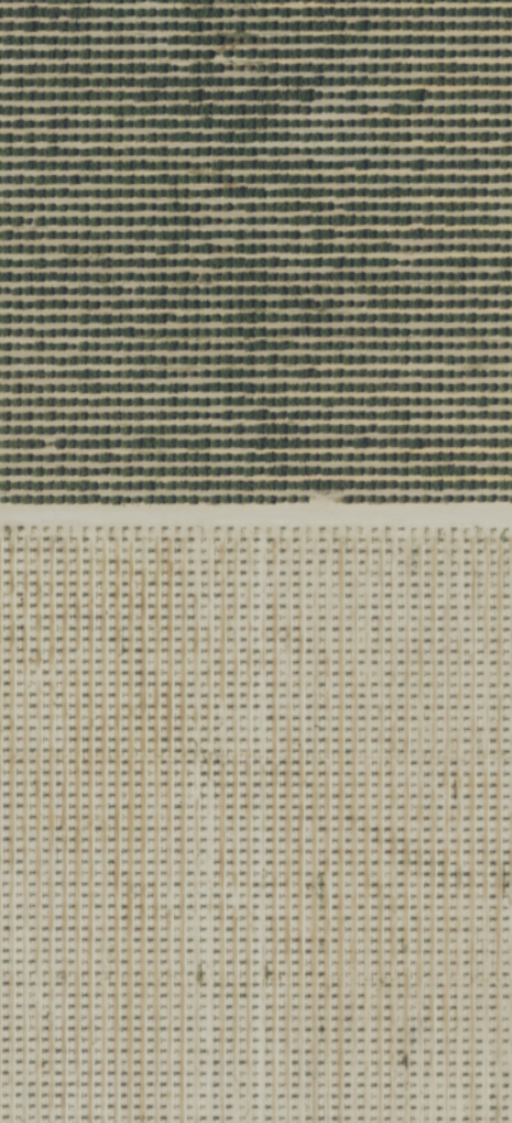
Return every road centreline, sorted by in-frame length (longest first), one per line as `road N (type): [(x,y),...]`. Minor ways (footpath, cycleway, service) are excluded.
road 1 (track): [(0,518),(511,517)]

